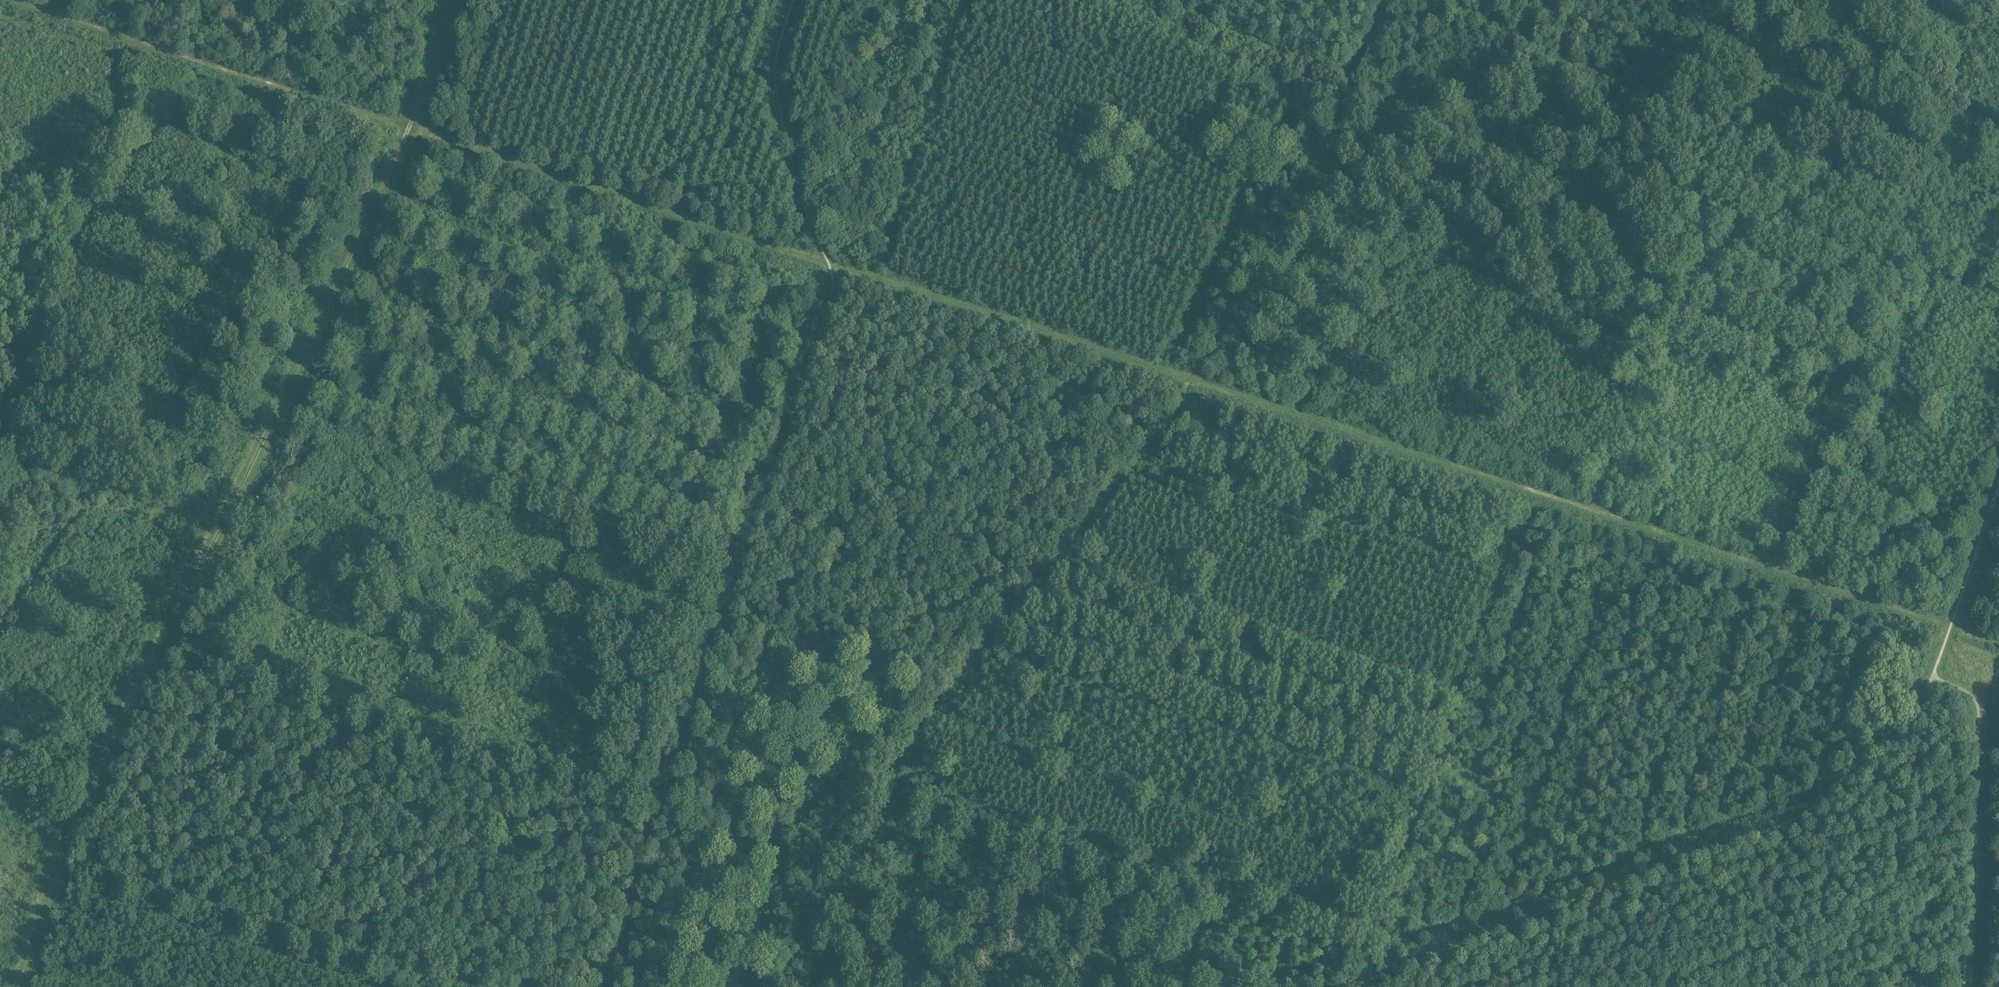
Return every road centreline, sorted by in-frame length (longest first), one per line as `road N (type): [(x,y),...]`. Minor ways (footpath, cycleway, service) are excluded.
road 1 (track): [(8,0),(1951,624)]
road 2 (track): [(781,986),(823,847),(1192,393),(1351,75)]
road 3 (track): [(1944,645),(1192,393)]
road 4 (track): [(401,156),(101,778)]
road 5 (track): [(101,778),(26,986)]
road 6 (track): [(466,0),(401,156)]

